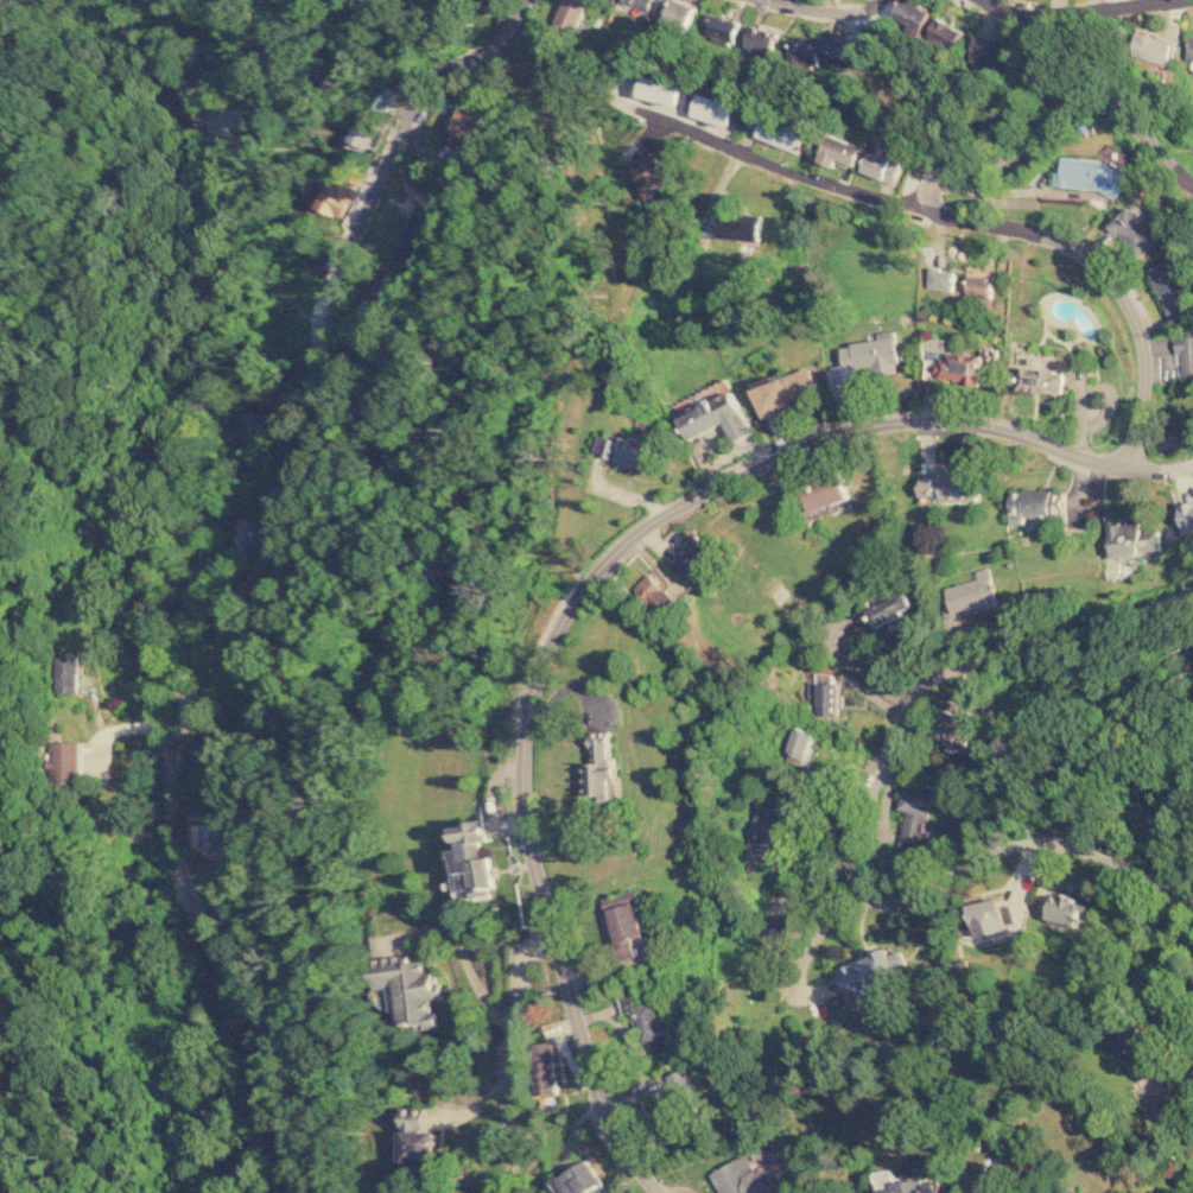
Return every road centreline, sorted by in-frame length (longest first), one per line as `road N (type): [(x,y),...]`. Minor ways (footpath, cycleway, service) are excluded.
road 1 (residential): [(1192,462),(1125,467),(973,421),(878,419),(801,443),(652,520),(611,551),(572,601),(526,700),(520,802),(591,1073),(618,1141),(661,1192)]
road 2 (residential): [(322,1192),(315,1180),(316,1128),(177,853),(157,722),(150,546),(249,137),(248,0)]
road 3 (residential): [(1192,904),(1105,852),(1055,840),(995,846),(919,893),(872,899),(849,876),(846,851),(889,722),(916,687),(940,671),(1192,586)]
road 4 (residential): [(919,202),(1042,234),(1100,273),(1137,332),(1142,361),(1125,467)]
road 5 (residential): [(324,304),(329,275),(418,97),(437,72),(516,21),(526,0)]
road 6 (residential): [(1192,184),(1111,103),(1077,96),(1007,157),(931,183),(919,202)]
road 7 (residential): [(636,106),(816,179),(919,202)]
road 8 (residential): [(507,1160),(519,966),(526,947),(551,929)]
road 9 (residential): [(1152,0),(1015,11),(988,0)]
road 10 (residential): [(342,342),(354,330),(353,313),(341,303),(324,304),(313,316),(315,331),(342,342)]

